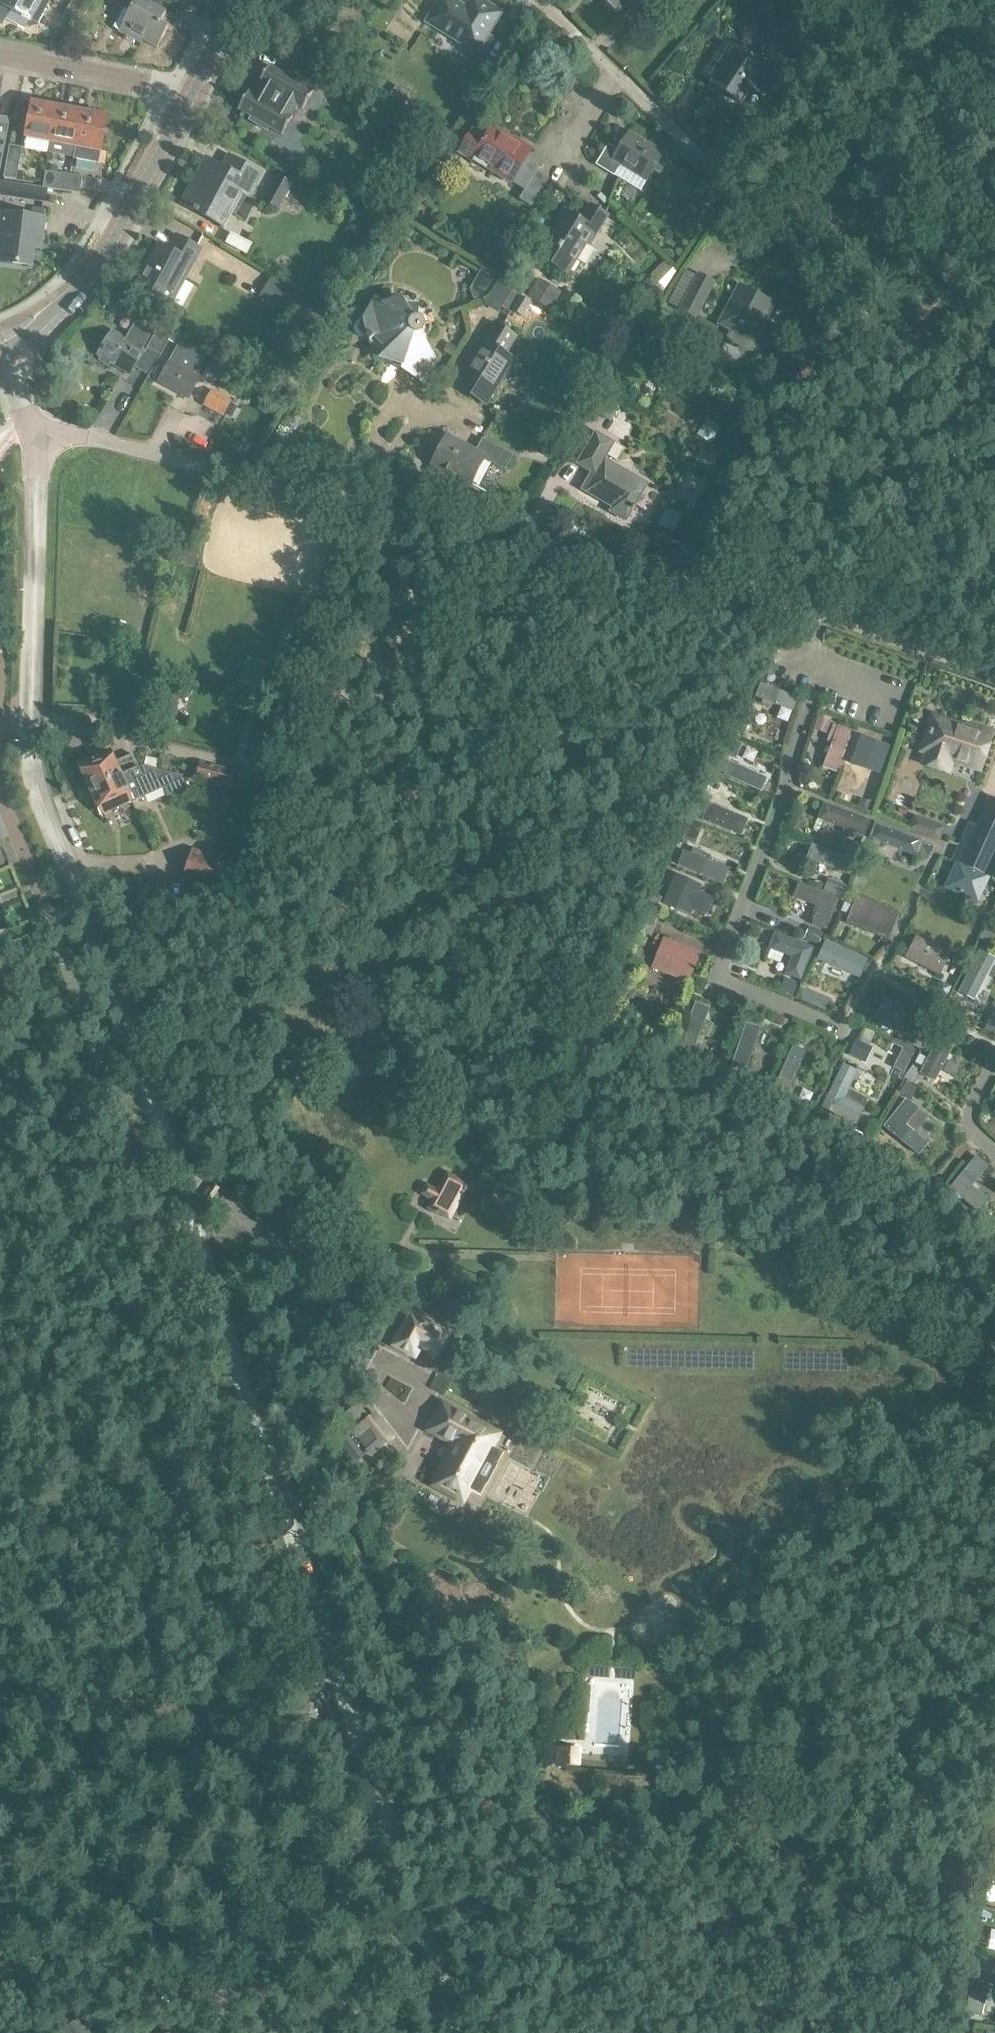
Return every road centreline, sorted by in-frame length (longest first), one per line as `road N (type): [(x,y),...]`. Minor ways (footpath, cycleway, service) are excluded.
road 1 (unclassified): [(357,1721),(44,787),(35,721)]
road 2 (unclassified): [(994,673),(804,606),(424,527)]
road 3 (residential): [(424,527),(225,471),(33,435)]
road 4 (unclassified): [(357,1721),(0,1683)]
road 5 (unclassified): [(459,2032),(357,1721)]
road 6 (residential): [(775,224),(539,0)]
road 7 (unclassified): [(4,354),(59,317),(91,277),(192,100)]
road 8 (track): [(994,441),(775,224)]
road 9 (unclassified): [(35,721),(33,435)]
road 10 (residential): [(192,100),(0,57)]
road 11 (unclassified): [(0,785),(49,919)]

